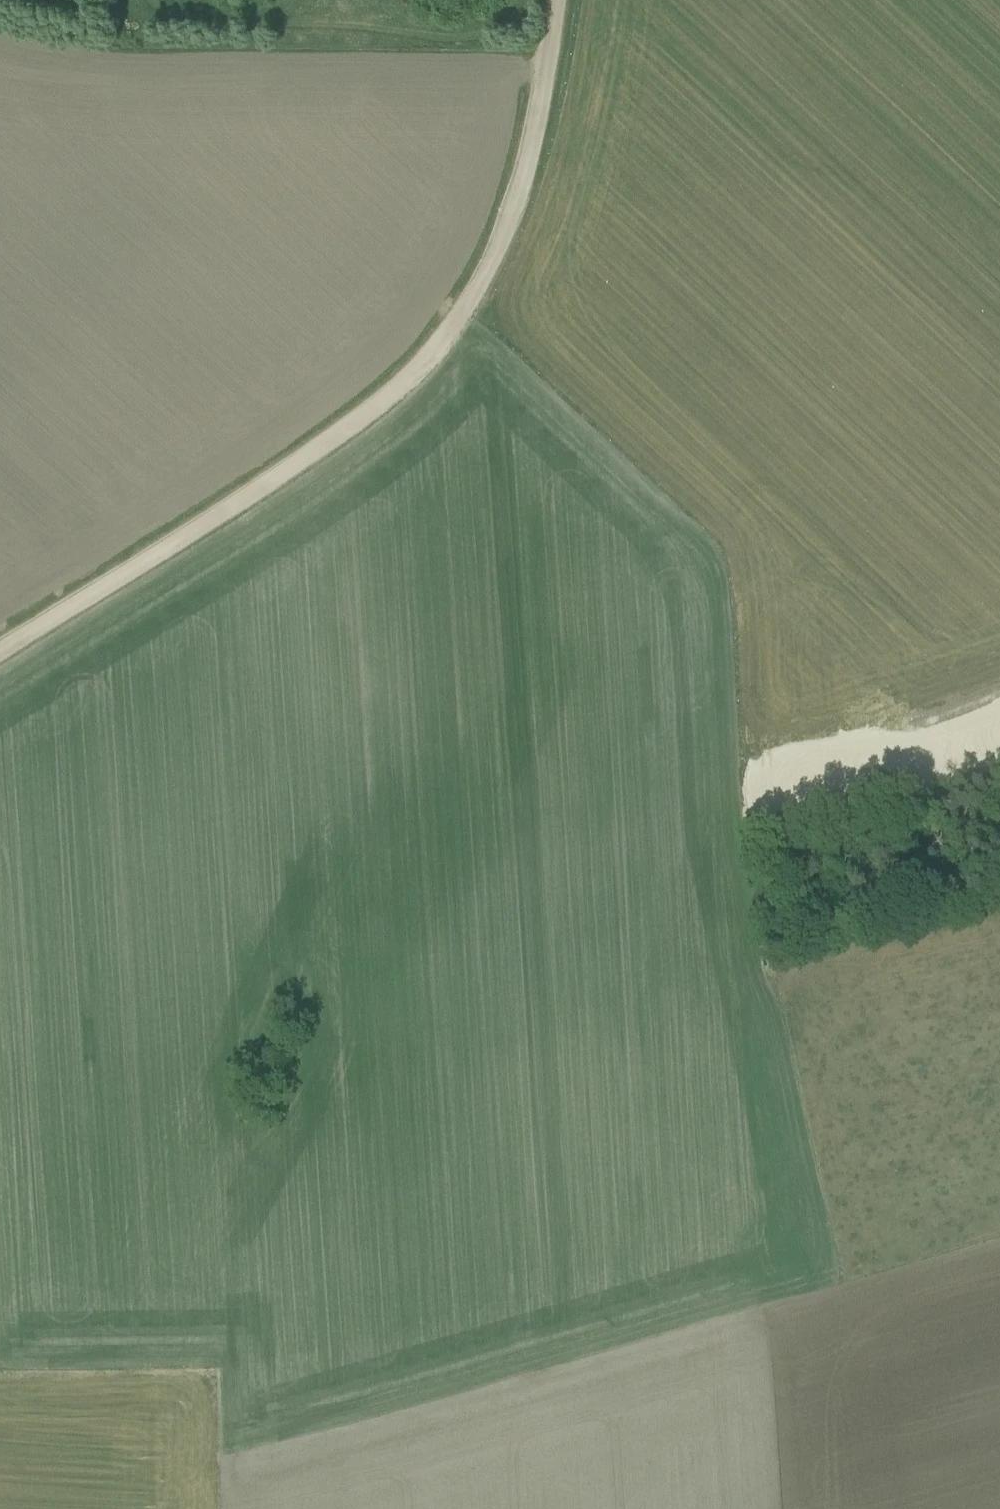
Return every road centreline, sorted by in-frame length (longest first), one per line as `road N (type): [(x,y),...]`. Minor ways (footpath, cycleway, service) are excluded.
road 1 (track): [(0,651),(341,433),(406,380),(455,326),(489,269),(527,163),(558,0)]

